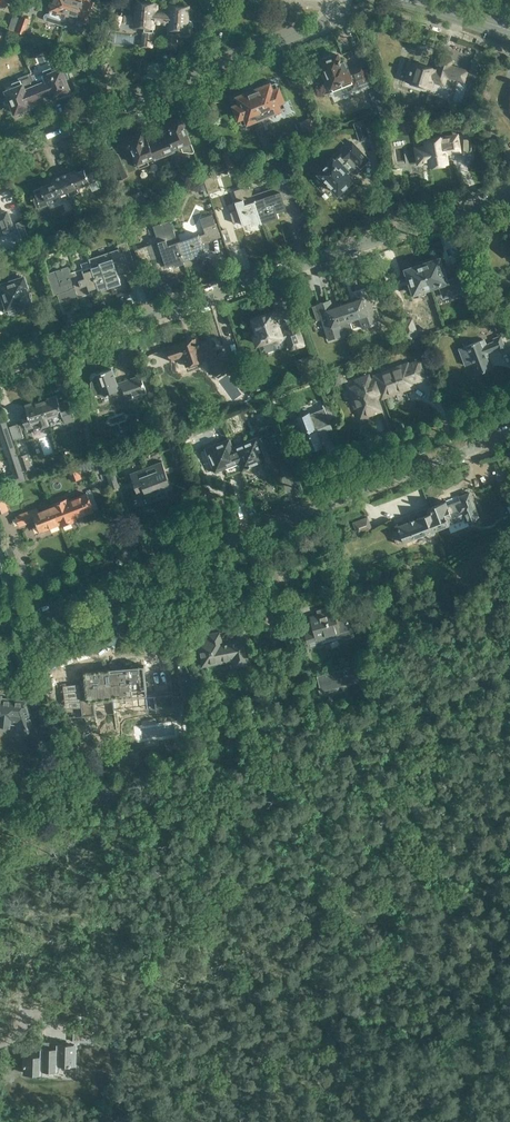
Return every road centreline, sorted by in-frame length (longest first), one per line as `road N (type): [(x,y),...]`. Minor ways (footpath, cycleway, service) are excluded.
road 1 (residential): [(0,632),(509,434)]
road 2 (unclassified): [(509,193),(0,367)]
road 3 (unclassified): [(0,150),(311,31),(339,0)]

